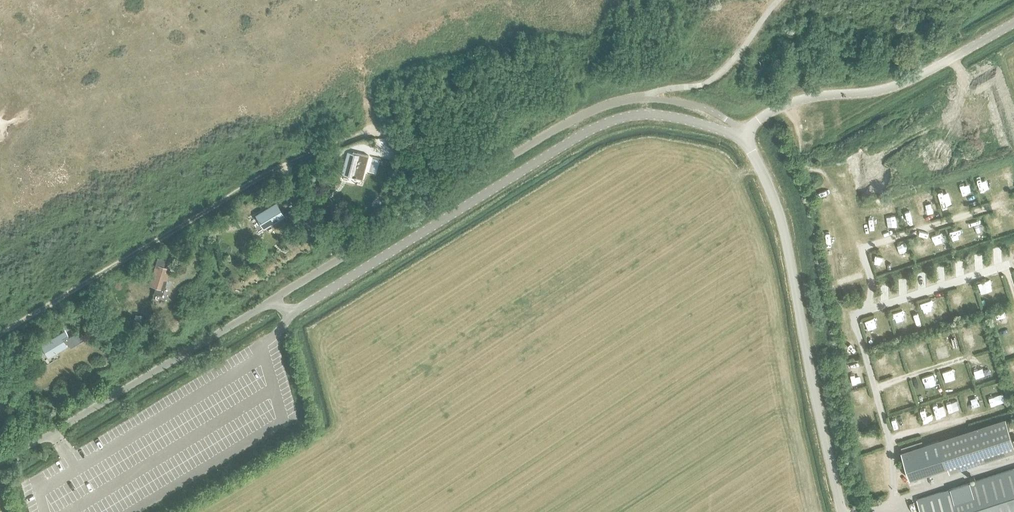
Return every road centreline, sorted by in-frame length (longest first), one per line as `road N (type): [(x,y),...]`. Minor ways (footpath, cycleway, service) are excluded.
road 1 (unclassified): [(0,461),(271,300),(296,310),(595,128),(664,115),(741,139)]
road 2 (track): [(0,332),(285,164),(382,130)]
road 3 (unclassified): [(741,139),(783,224),(842,511)]
road 4 (unclassified): [(1013,22),(903,83),(786,104),(741,139)]

